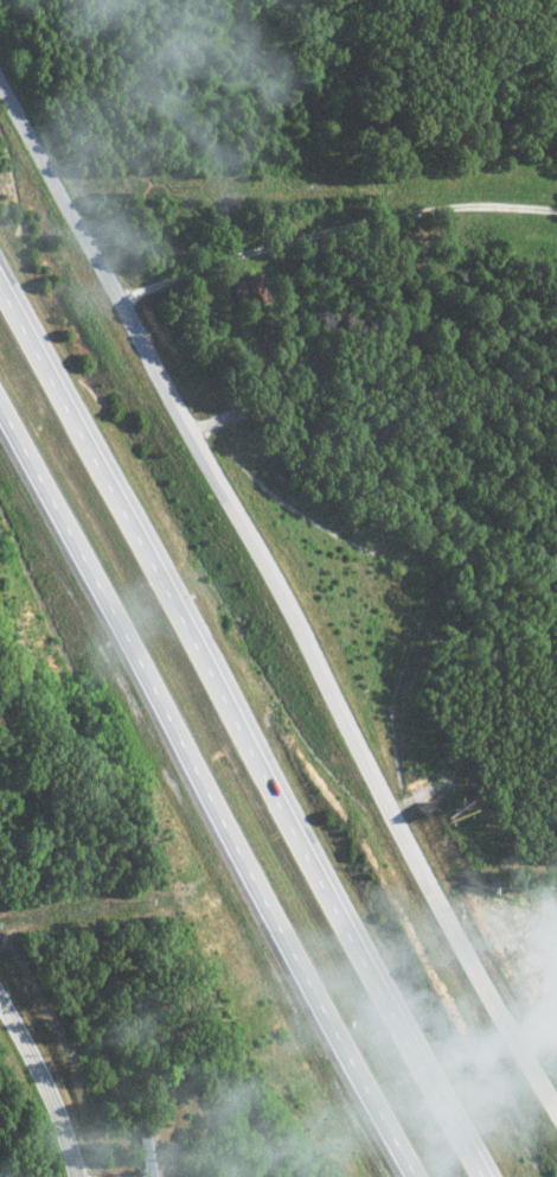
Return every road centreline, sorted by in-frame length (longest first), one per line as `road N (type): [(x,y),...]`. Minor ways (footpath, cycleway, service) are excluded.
road 1 (residential): [(0,70),(454,933),(556,1110)]
road 2 (trunk): [(479,1176),(0,288)]
road 3 (trunk): [(0,405),(415,1176)]
road 4 (residential): [(75,1176),(56,1109),(0,1002)]

